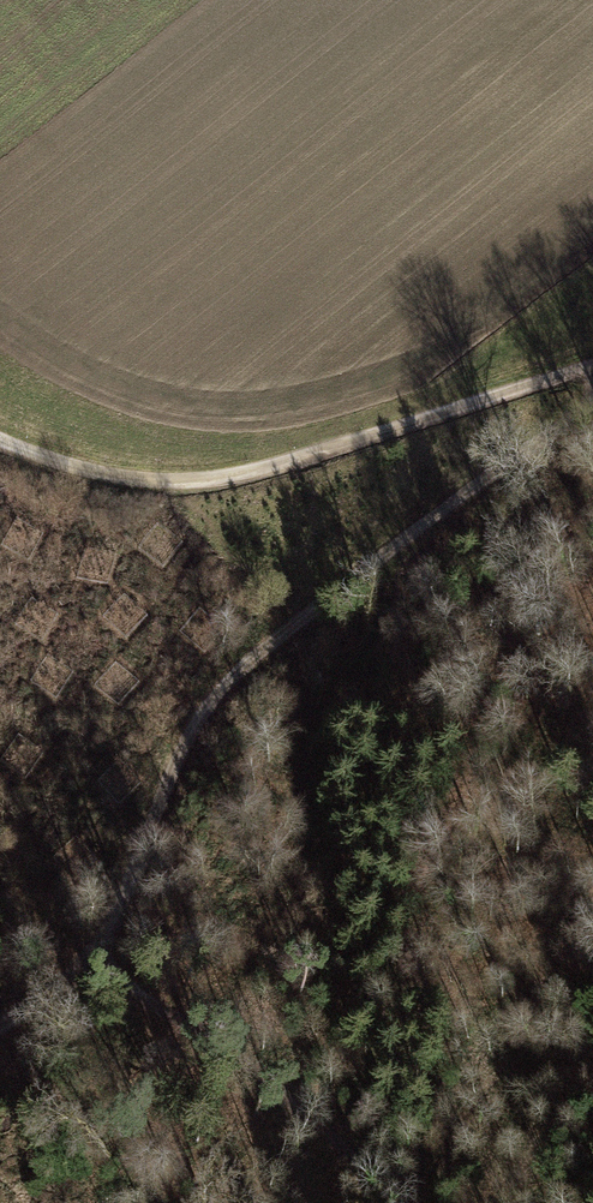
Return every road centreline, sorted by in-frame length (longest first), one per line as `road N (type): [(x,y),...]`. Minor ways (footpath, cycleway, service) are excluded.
road 1 (track): [(592,400),(309,607),(207,696),(152,785),(97,963),(0,1026)]
road 2 (track): [(0,441),(65,468),(155,487),(252,478),(592,368)]
road 3 (track): [(97,963),(274,1084),(399,1202)]

